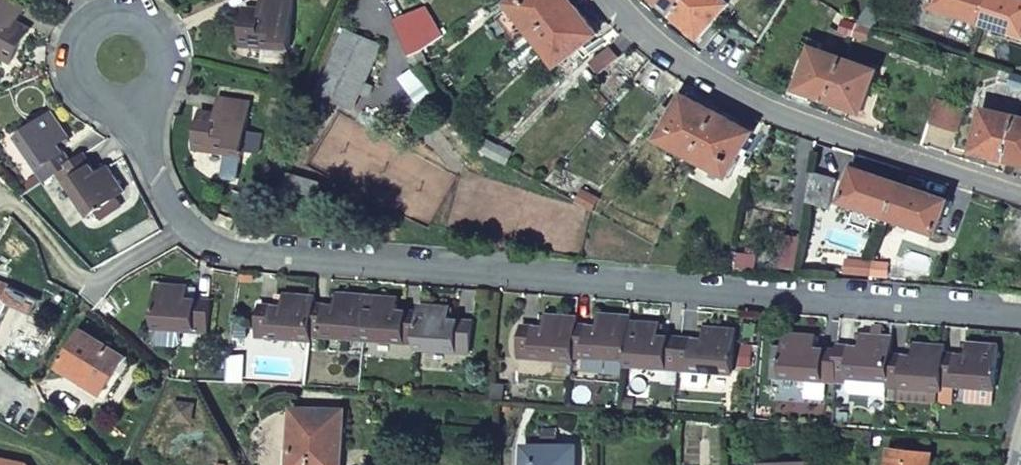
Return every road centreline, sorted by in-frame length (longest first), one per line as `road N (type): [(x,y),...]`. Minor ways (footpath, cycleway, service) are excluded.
road 1 (residential): [(1020,319),(226,255),(200,241),(167,198),(131,106)]
road 2 (residential): [(614,0),(662,43),(795,118),(1020,194)]
road 3 (residential): [(131,106),(167,73),(158,25),(113,8),(75,35)]
road 4 (residential): [(102,464),(0,379)]

